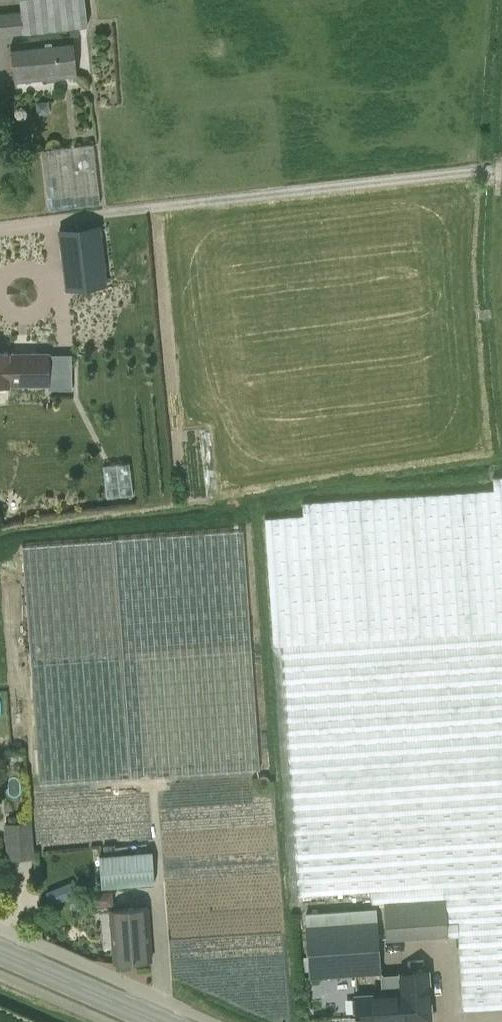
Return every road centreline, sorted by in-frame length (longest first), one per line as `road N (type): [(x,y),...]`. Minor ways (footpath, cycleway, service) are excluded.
road 1 (secondary): [(160,1021),(0,951)]

